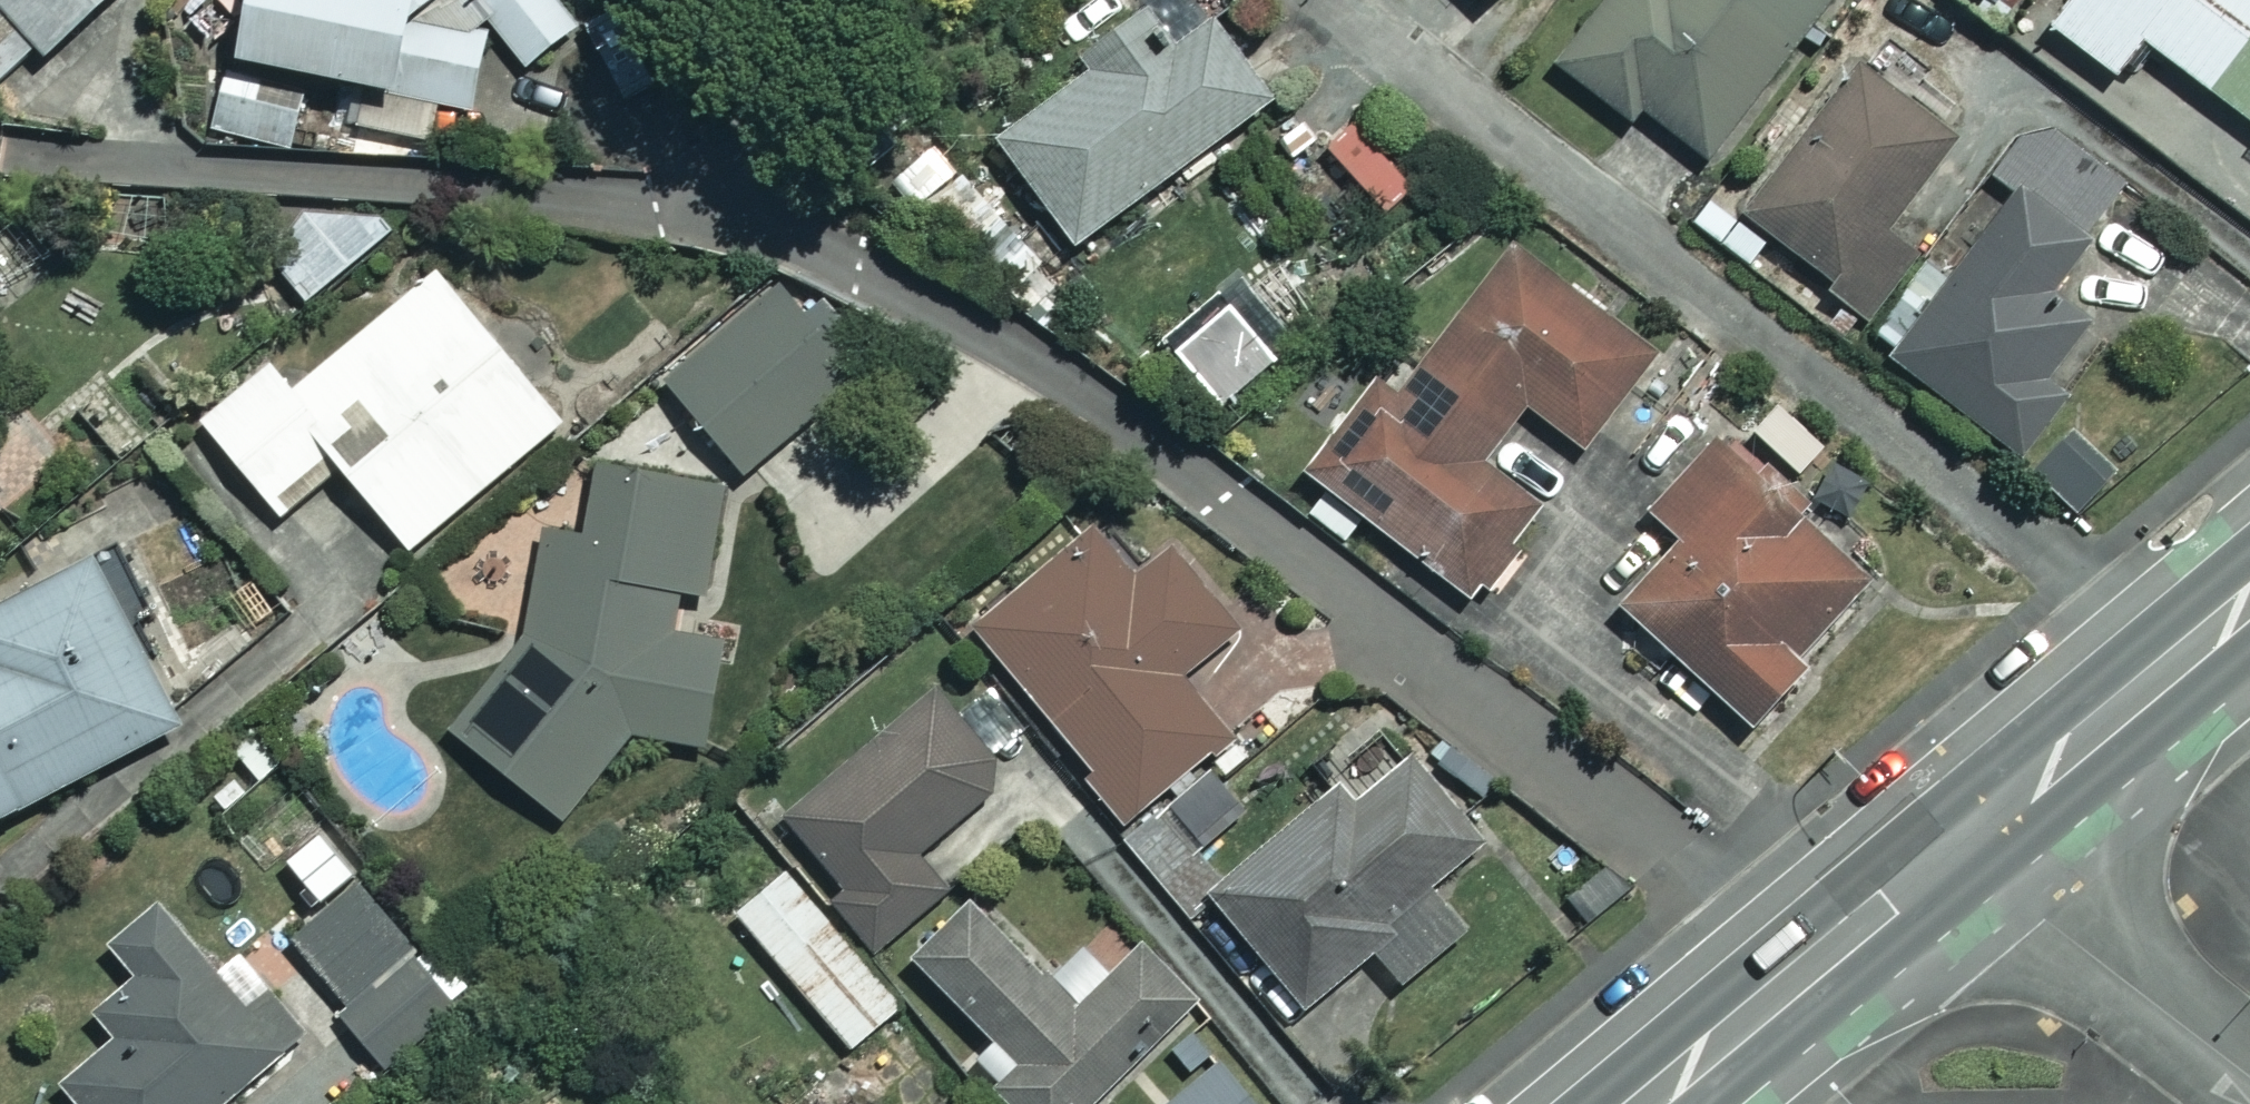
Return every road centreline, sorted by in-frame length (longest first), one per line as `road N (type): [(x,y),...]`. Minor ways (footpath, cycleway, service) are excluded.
road 1 (secondary): [(1952,850),(1647,1103)]
road 2 (secondary): [(2249,602),(1952,850)]
road 3 (residential): [(2249,1077),(1952,850)]

